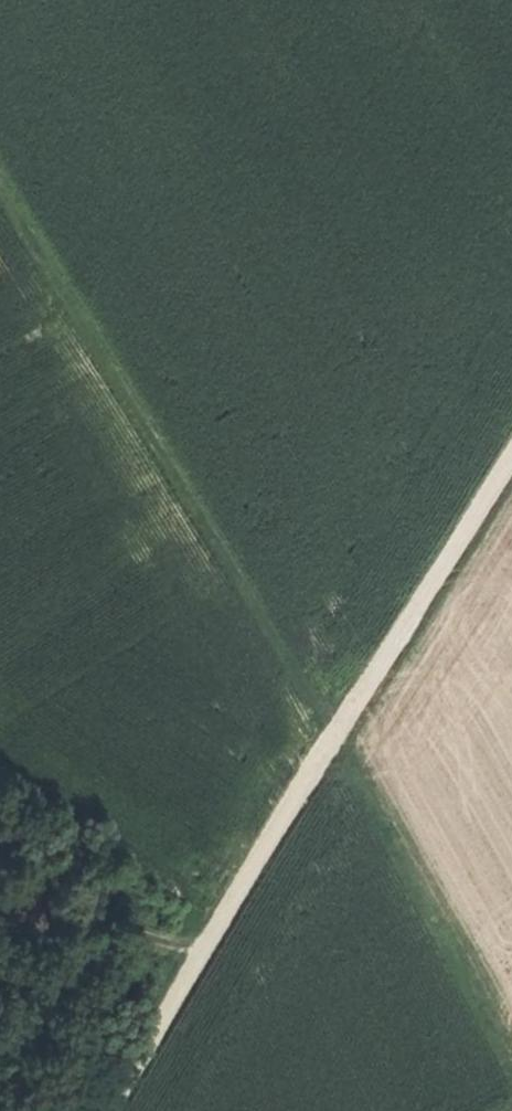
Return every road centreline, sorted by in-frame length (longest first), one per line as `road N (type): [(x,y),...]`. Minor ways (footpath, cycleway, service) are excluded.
road 1 (track): [(0,182),(338,744),(466,1008),(511,1019)]
road 2 (track): [(511,453),(113,1110)]

